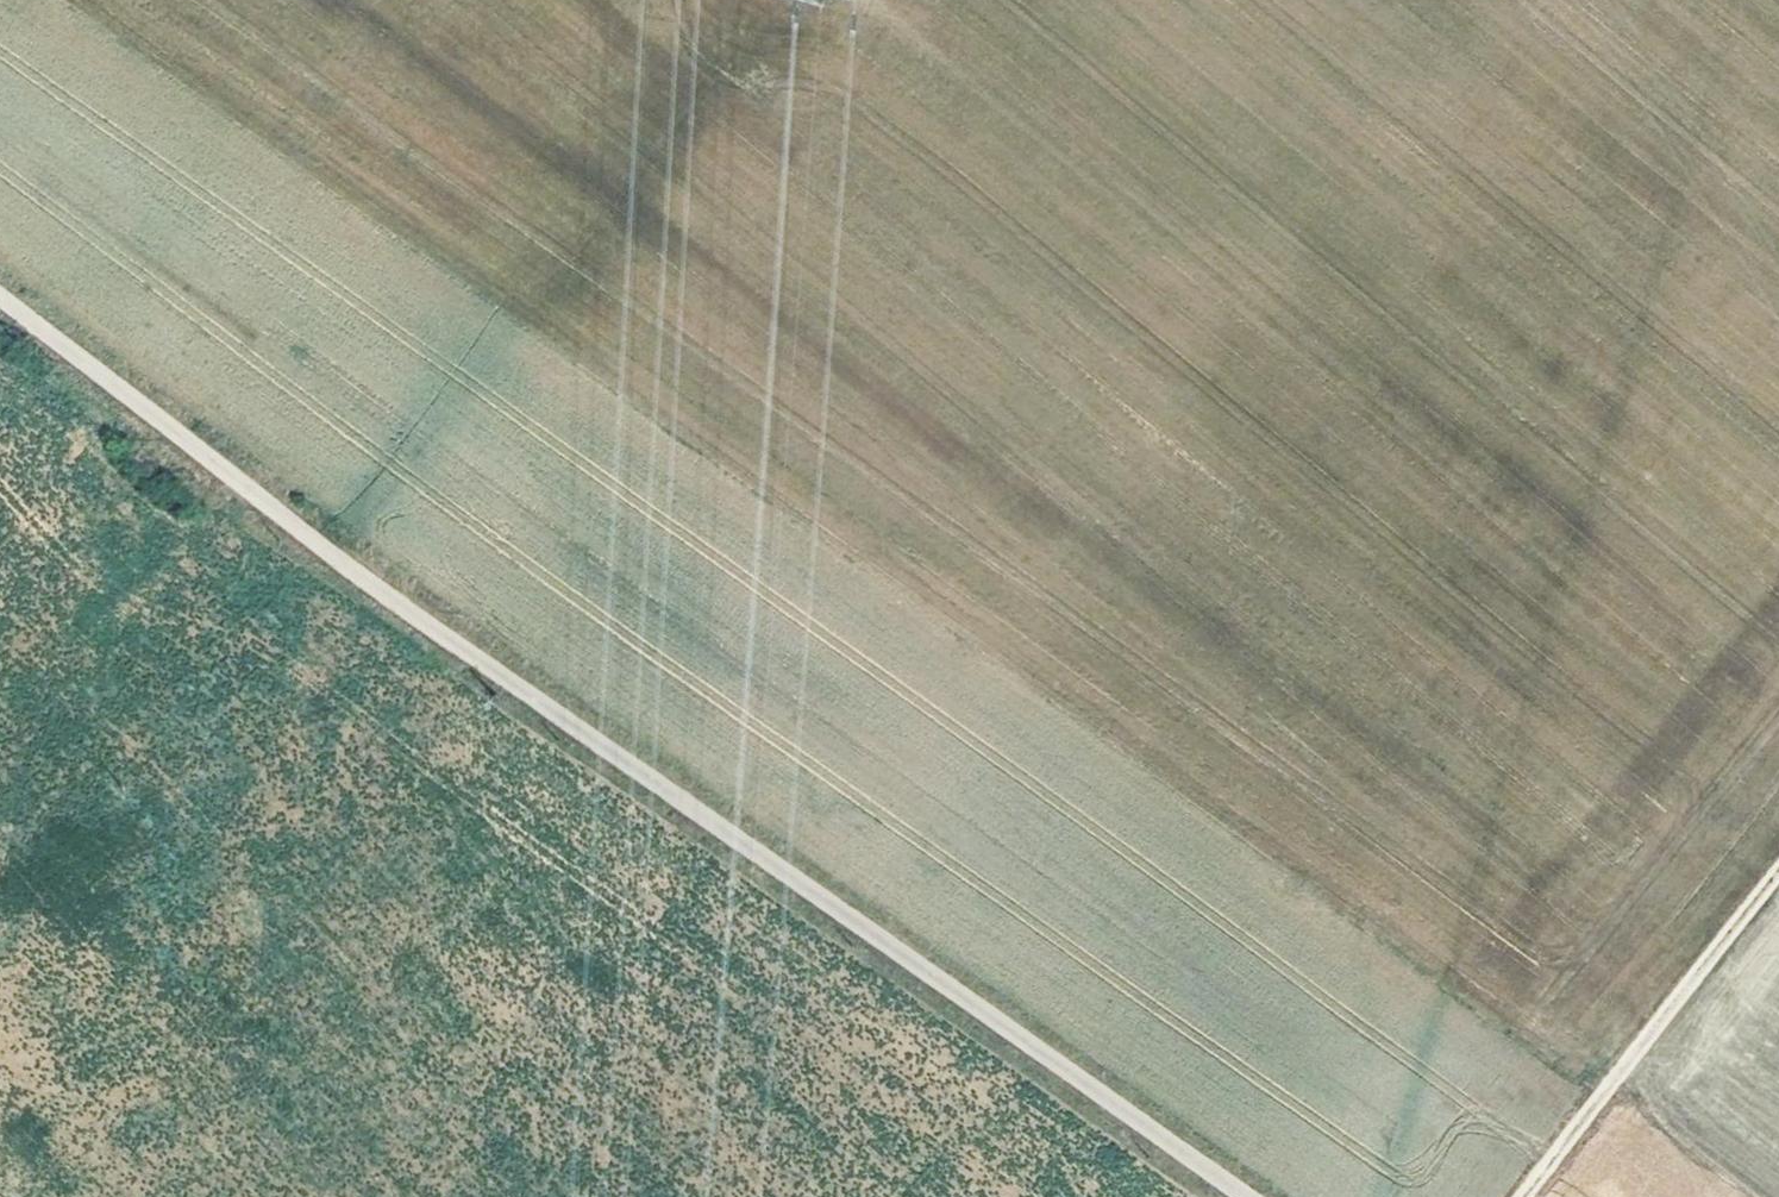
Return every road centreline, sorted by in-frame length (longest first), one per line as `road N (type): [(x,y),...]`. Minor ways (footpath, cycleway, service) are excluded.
road 1 (unclassified): [(0,300),(382,601),(1243,1196)]
road 2 (track): [(1778,878),(1531,1196)]

